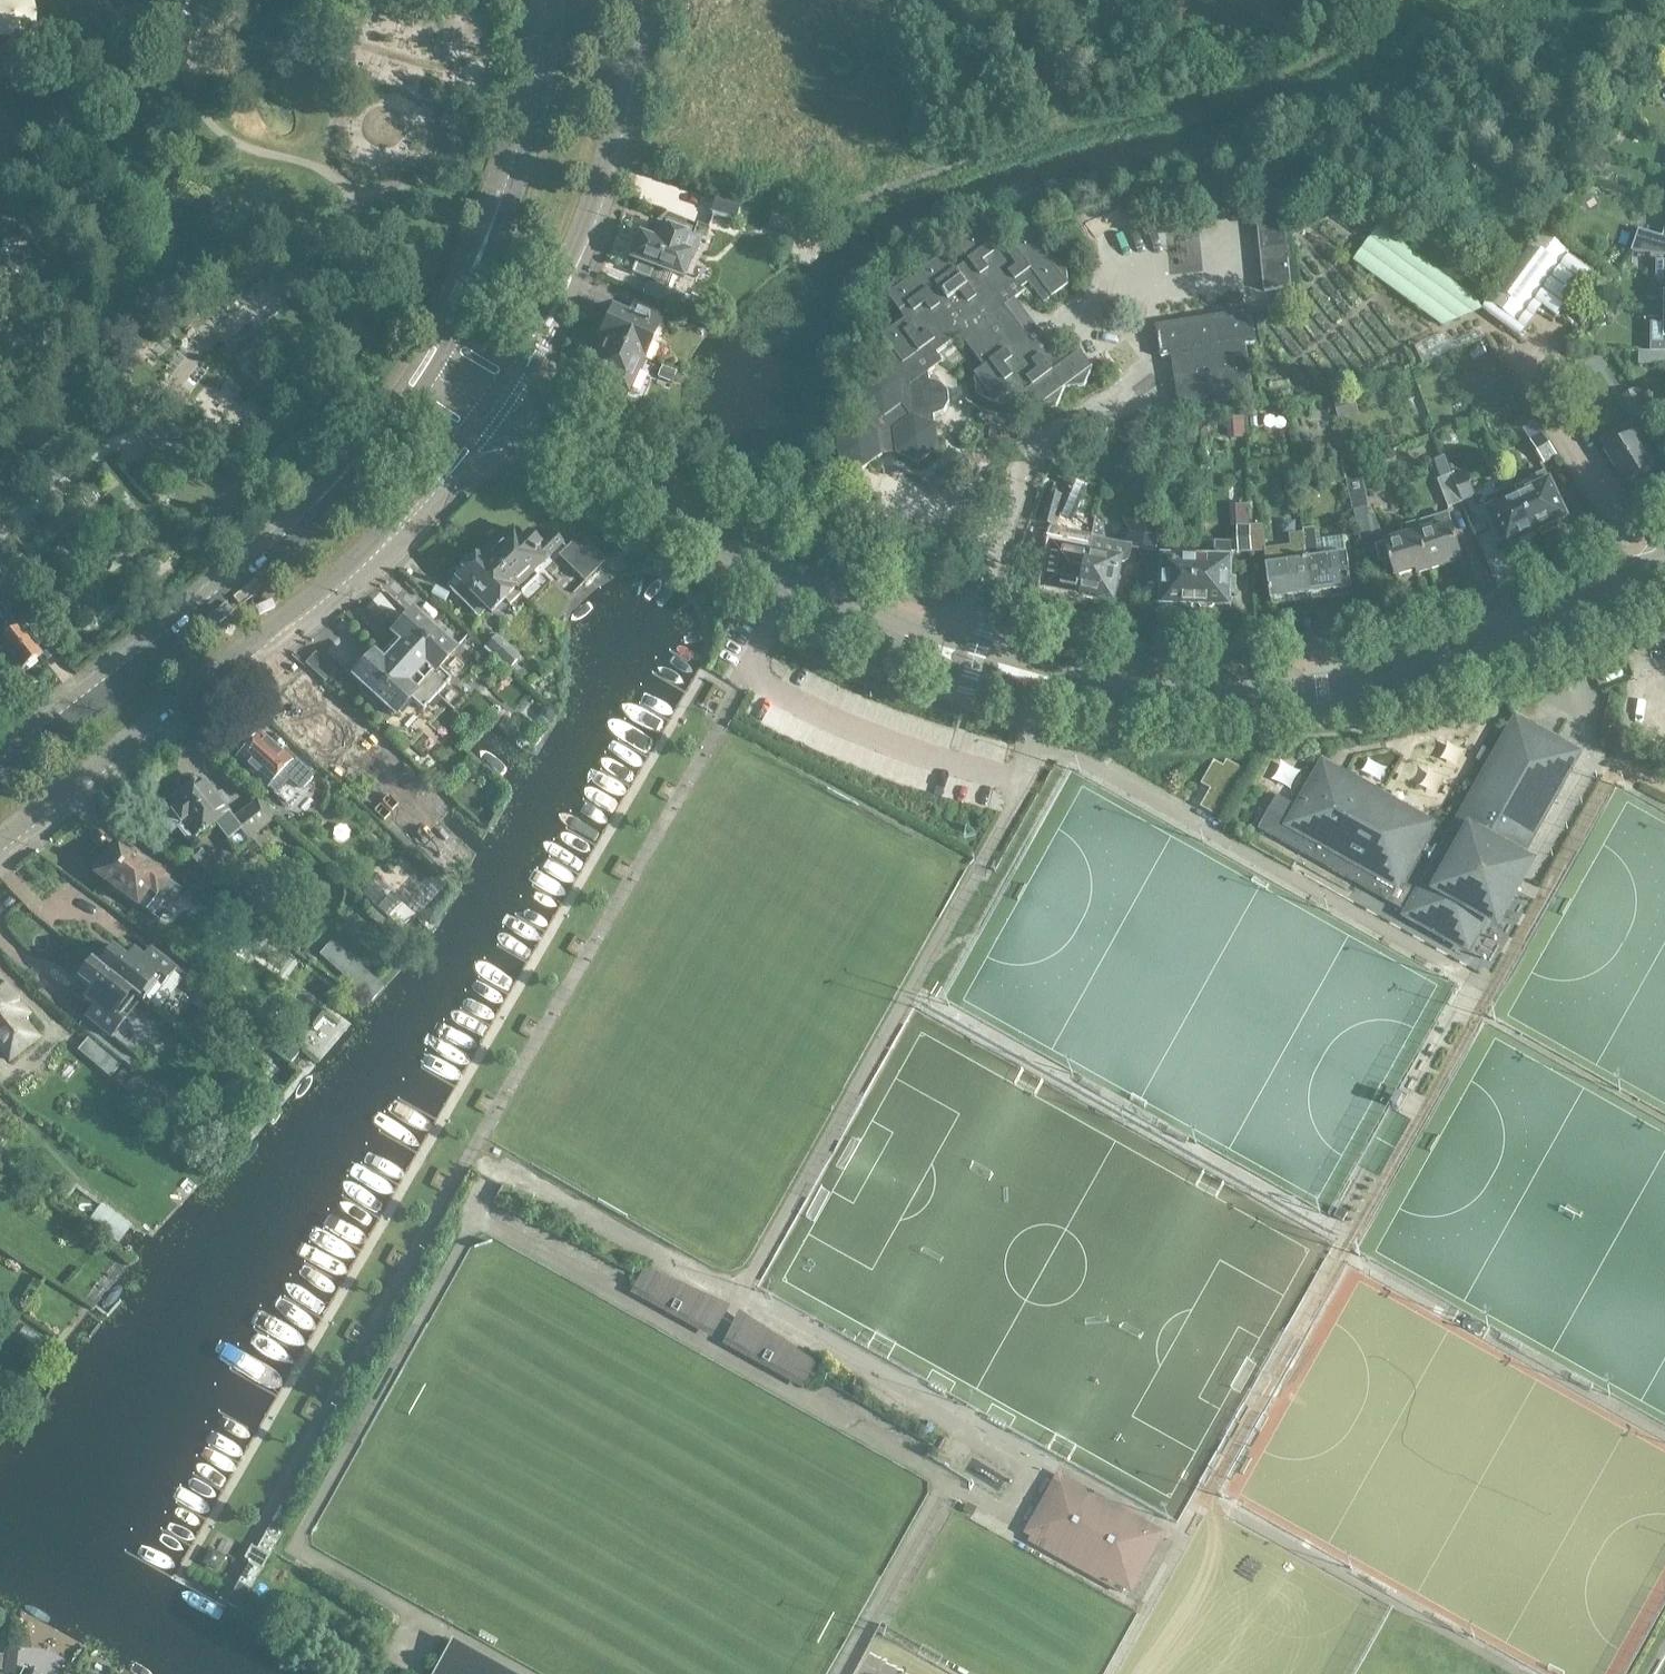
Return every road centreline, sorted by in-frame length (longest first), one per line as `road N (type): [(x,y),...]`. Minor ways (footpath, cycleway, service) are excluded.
road 1 (tertiary): [(0,837),(360,553),(426,485),(489,401)]
road 2 (tertiary): [(434,371),(384,439),(281,550),(0,768)]
road 3 (tertiary): [(1043,680),(1190,695),(1326,690),(1513,638)]
road 4 (tertiary): [(903,634),(489,401)]
road 5 (tertiary): [(489,401),(563,272),(606,162),(631,58),(635,0)]
road 6 (tertiary): [(562,0),(559,57),(506,211),(434,371)]
road 7 (tertiary): [(903,634),(974,675),(1043,680)]
road 8 (tertiary): [(1043,680),(981,650),(903,634)]

